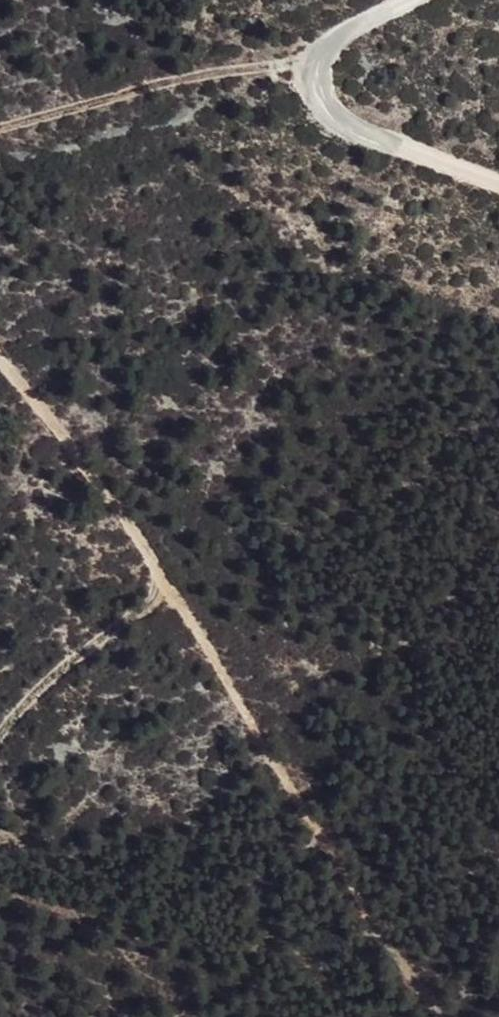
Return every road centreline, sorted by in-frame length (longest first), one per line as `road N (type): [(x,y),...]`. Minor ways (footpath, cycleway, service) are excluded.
road 1 (track): [(437,1016),(90,471),(0,358)]
road 2 (track): [(411,0),(334,43),(319,66),(321,88),(334,112),(498,180)]
road 3 (track): [(319,66),(178,82),(0,129)]
road 4 (track): [(167,588),(39,685),(0,734)]

